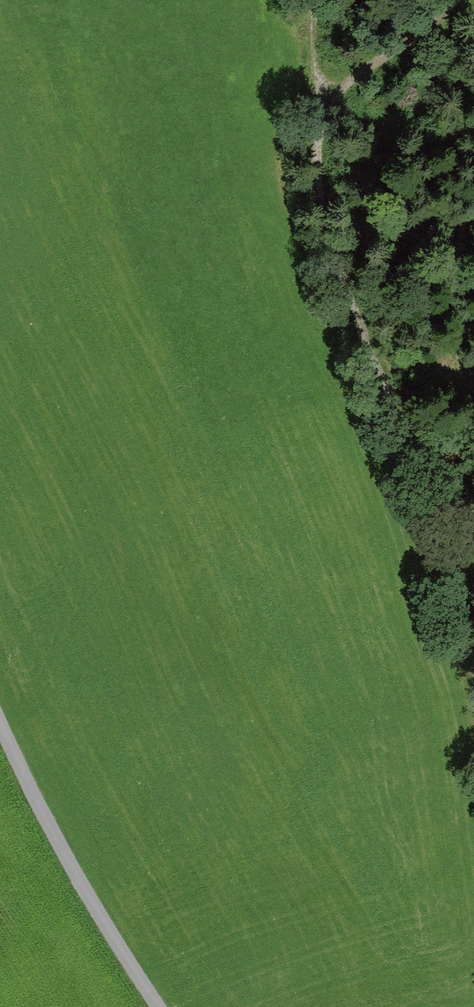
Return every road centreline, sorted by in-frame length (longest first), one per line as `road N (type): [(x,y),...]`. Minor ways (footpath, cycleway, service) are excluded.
road 1 (track): [(322,0),(324,228),(473,544)]
road 2 (unclassified): [(0,726),(90,902),(160,1006)]
road 3 (track): [(318,120),(468,0)]

